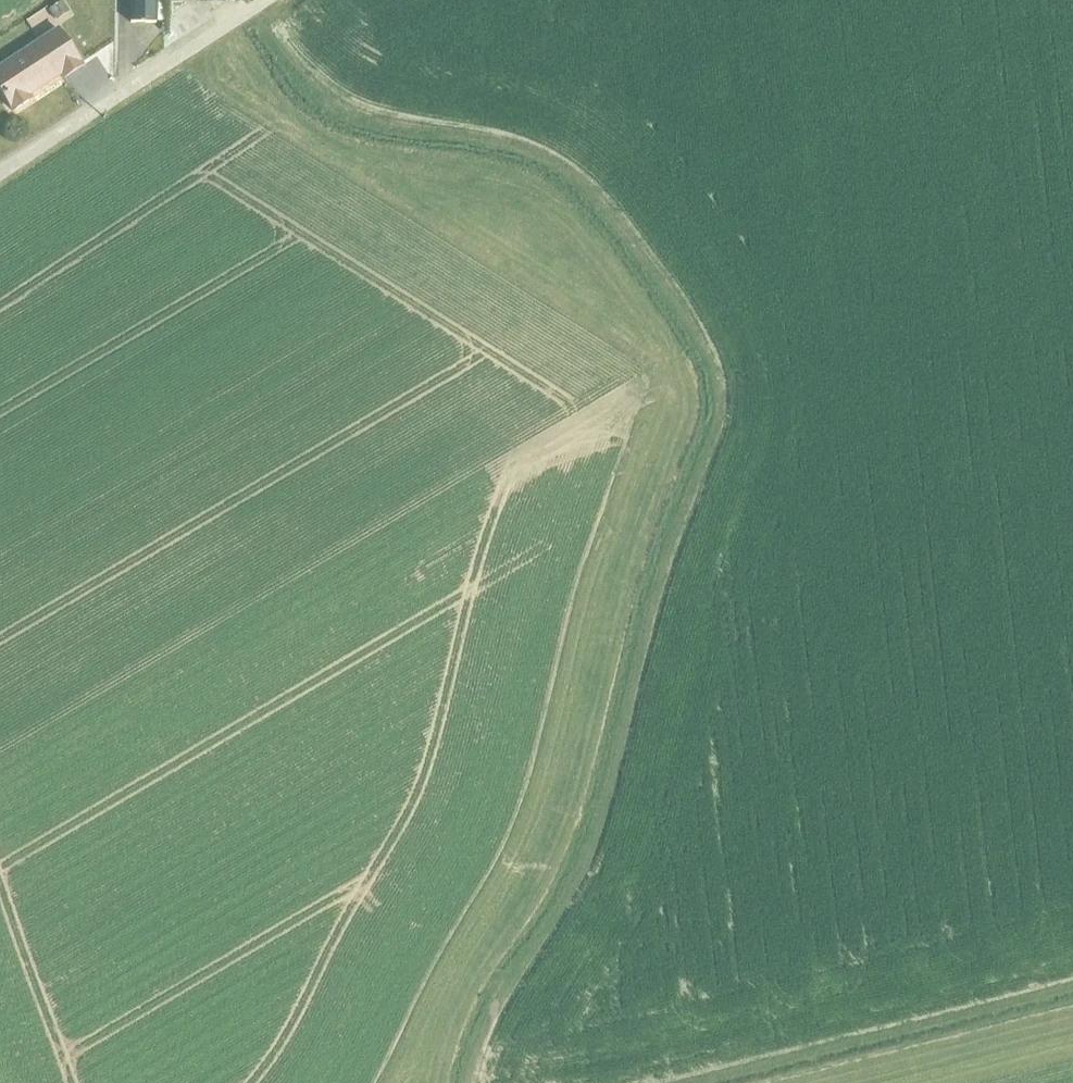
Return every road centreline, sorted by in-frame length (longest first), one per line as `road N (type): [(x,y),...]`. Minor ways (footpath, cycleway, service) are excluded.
road 1 (unclassified): [(0,173),(266,0)]

